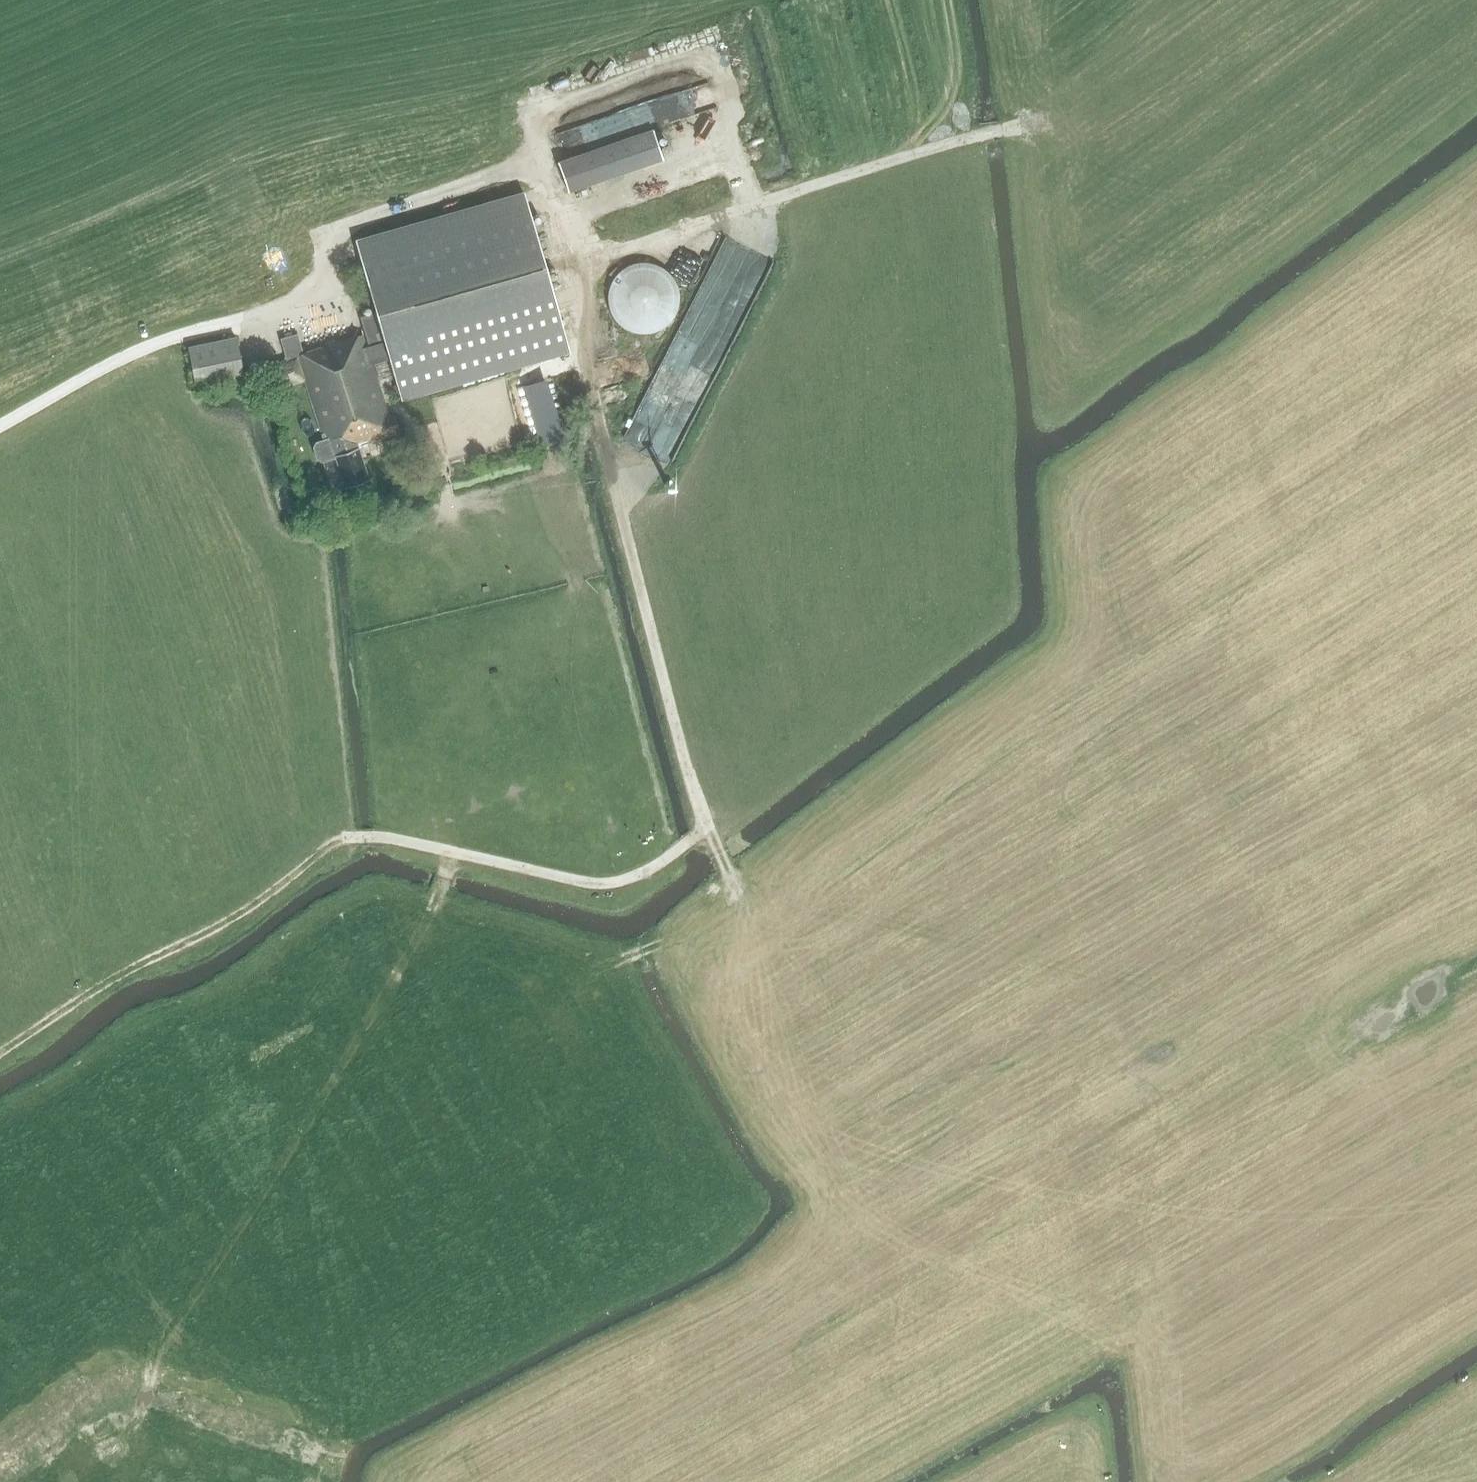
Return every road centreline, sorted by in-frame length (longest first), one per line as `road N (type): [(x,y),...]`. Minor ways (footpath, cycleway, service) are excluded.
road 1 (track): [(735,880),(685,763),(582,346),(582,263),(533,120)]
road 2 (track): [(1021,133),(986,134),(582,263)]
road 3 (track): [(0,1053),(144,963),(242,913),(343,838)]
road 4 (track): [(708,827),(657,865),(604,883),(391,838),(343,838)]
road 5 (track): [(546,158),(318,234),(339,303)]

